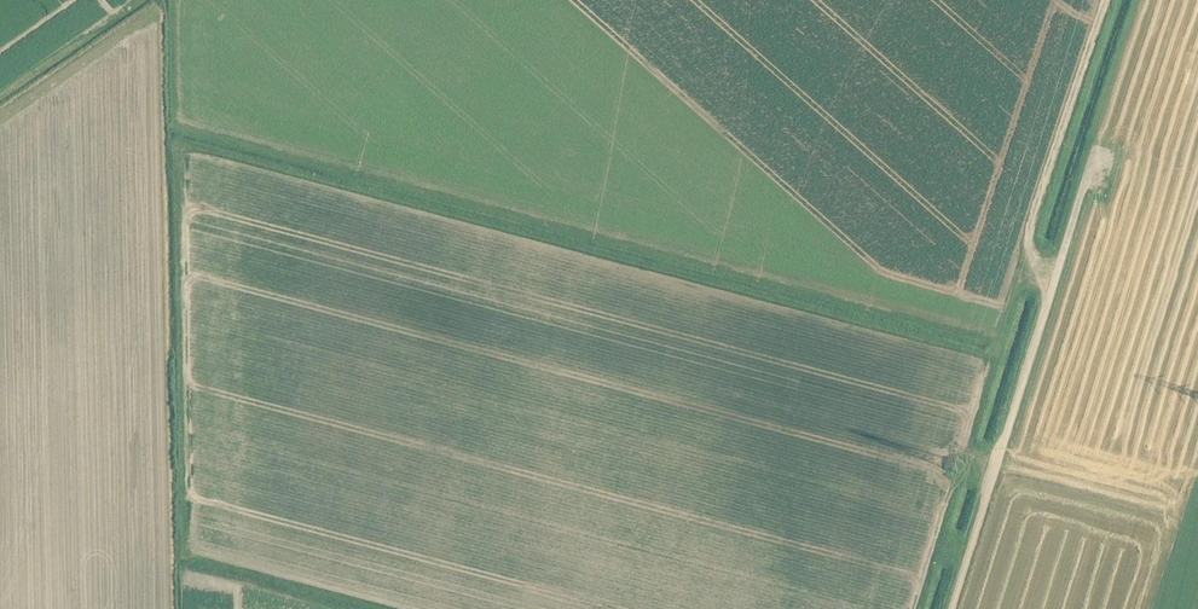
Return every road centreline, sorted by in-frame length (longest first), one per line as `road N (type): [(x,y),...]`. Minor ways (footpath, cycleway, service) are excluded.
road 1 (unclassified): [(952,608),(1084,185)]
road 2 (track): [(1053,286),(1026,244),(1106,0)]

